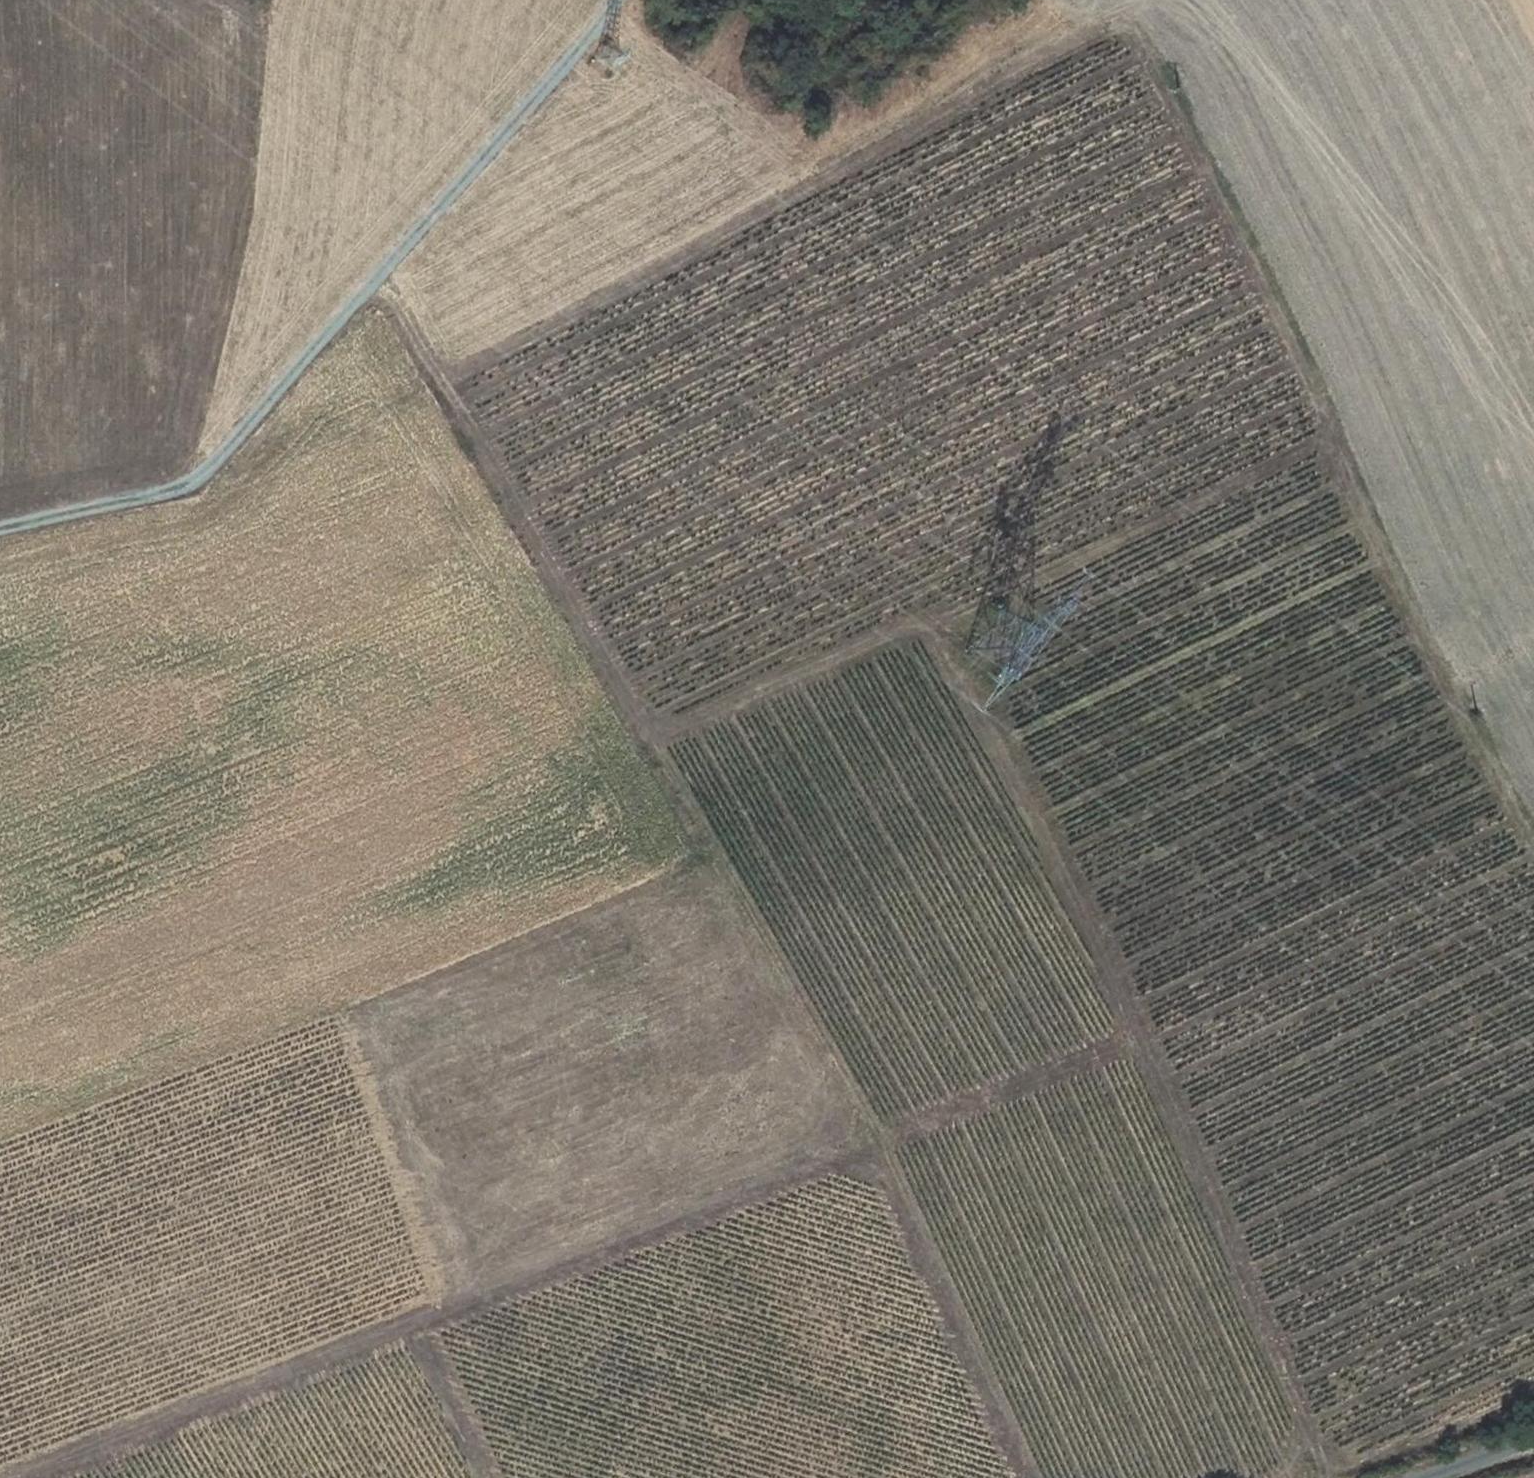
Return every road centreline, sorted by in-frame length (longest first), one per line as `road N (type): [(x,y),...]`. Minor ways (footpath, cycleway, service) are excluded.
road 1 (track): [(613,0),(207,465),(183,485),(0,528)]

